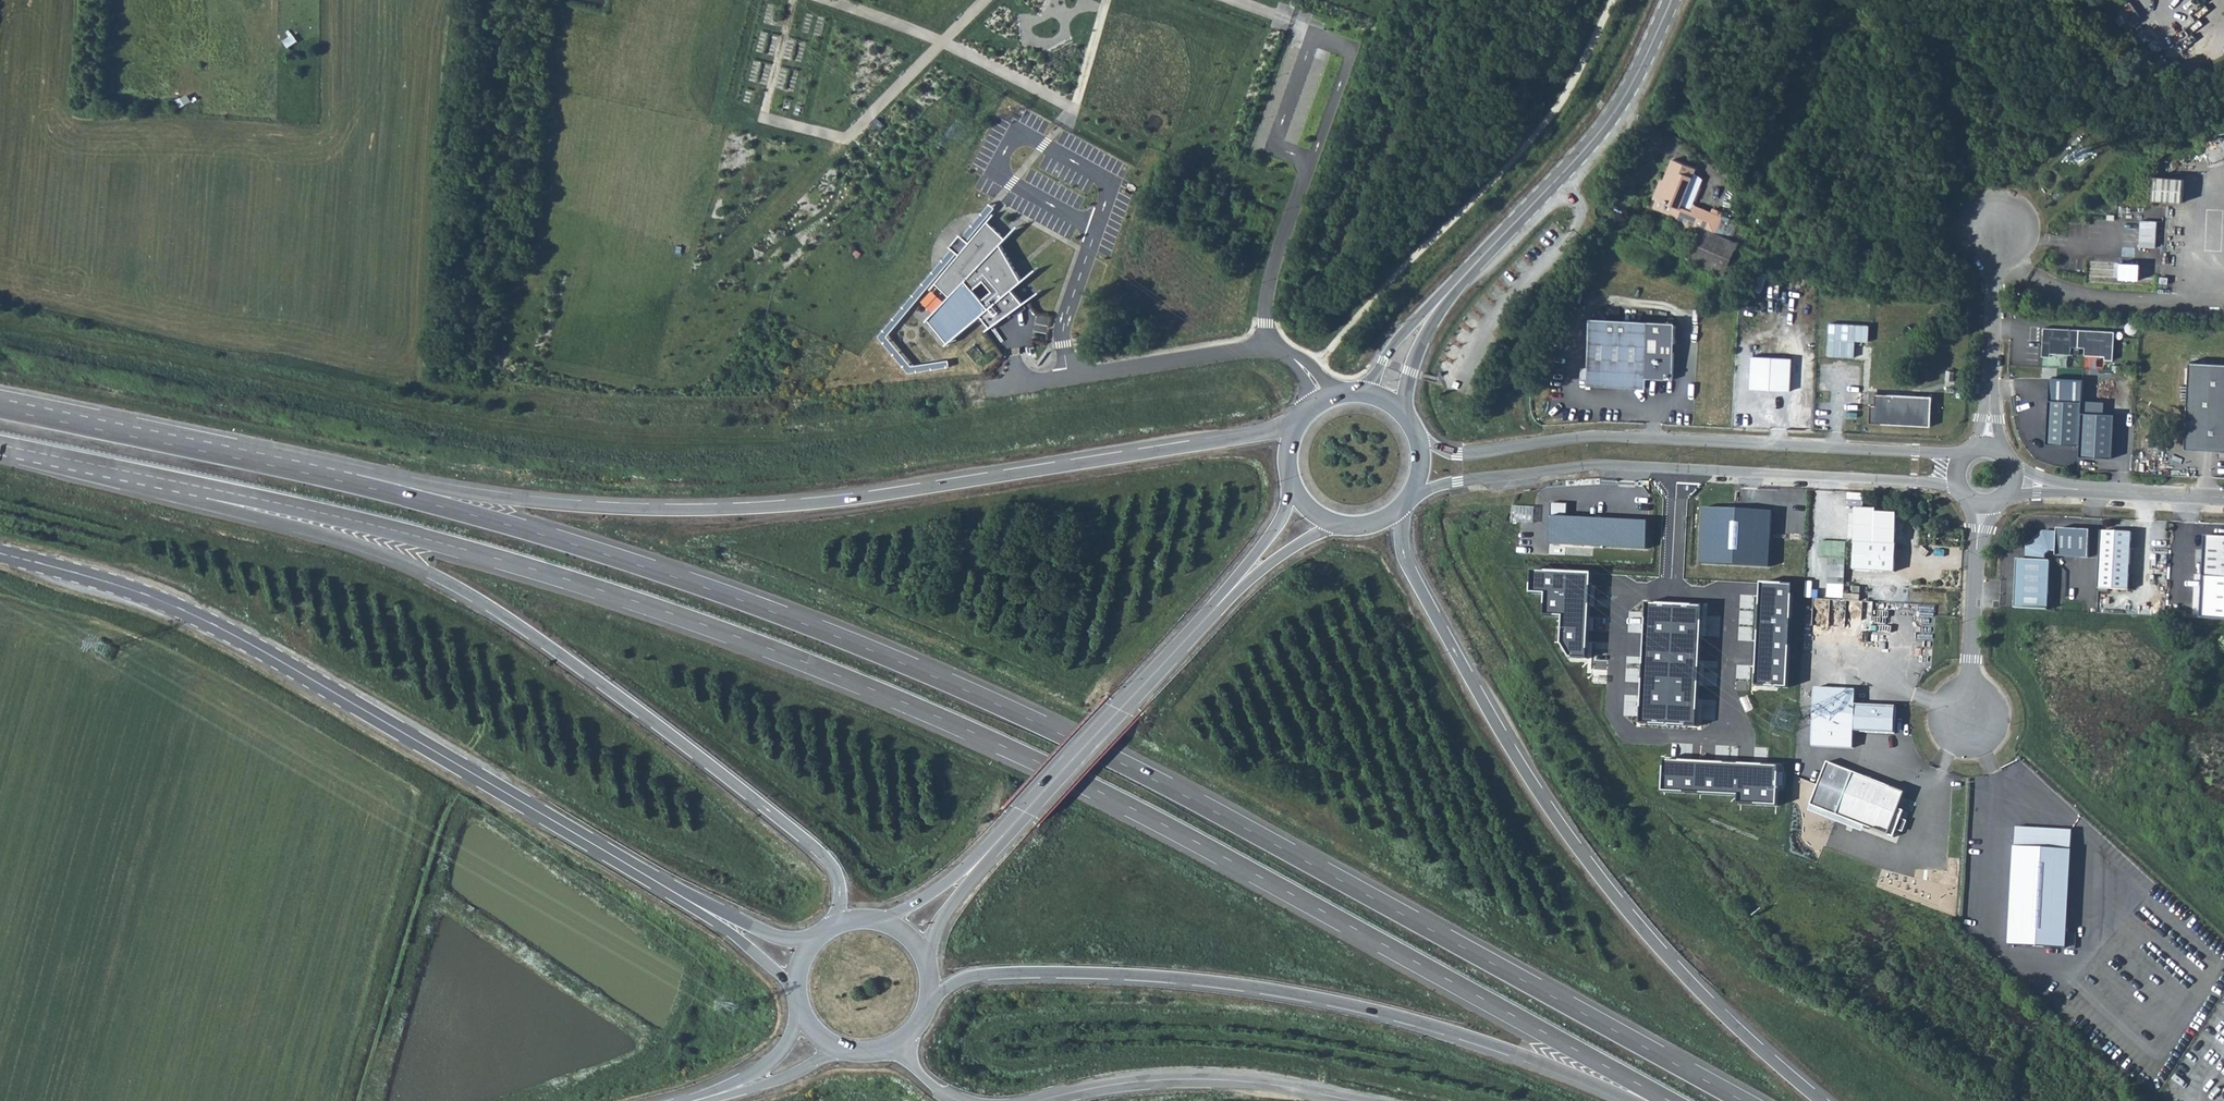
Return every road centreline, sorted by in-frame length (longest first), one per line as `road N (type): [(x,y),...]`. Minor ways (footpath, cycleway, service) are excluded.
road 1 (trunk): [(196,486),(570,580),(902,701),(1126,805),(1670,1100)]
road 2 (trunk): [(1743,1100),(1183,795),(1001,706),(643,566),(343,481)]
road 3 (trunk): [(1298,422),(1059,468),(788,506),(613,508),(376,475),(343,481)]
road 4 (trunk): [(196,486),(229,510),(403,559),(490,606),(818,848),(841,888),(832,928)]
road 5 (tertiary): [(0,552),(171,603),(700,908)]
road 6 (trunk): [(1823,1100),(1645,936),(1537,798),(1416,585),(1400,547),(1401,510)]
road 7 (trunk): [(929,1001),(956,982),(1005,973),(1246,985),(1461,1033),(1633,1100)]
road 8 (track): [(420,381),(508,402),(720,416),(984,389)]
road 9 (unclassified): [(1965,456),(1601,438),(1457,456),(1420,439)]
road 10 (unclassified): [(1416,490),(1601,466),(1956,486)]
road 11 (tertiary): [(1672,0),(1612,115),(1447,294)]
road 12 (trunk): [(343,481),(0,409)]
road 13 (tertiary): [(1370,1100),(1172,1074),(1027,1100)]
road 14 (tertiary): [(1221,602),(986,853)]
road 15 (unclassified): [(1999,230),(1985,450)]
road 16 (unclassified): [(1979,506),(1968,720)]
road 17 (unclassified): [(2223,496),(2011,483)]
road 18 (trunk): [(0,445),(196,486)]
road 19 (tertiary): [(713,1095),(772,1083),(852,1050)]
road 20 (tertiary): [(1221,602),(1332,524)]
road 21 (tertiary): [(700,908),(799,998)]
road 22 (tertiary): [(1447,294),(1384,354),(1358,392)]
road 23 (tertiary): [(1294,491),(1221,602)]
road 24 (tertiary): [(986,853),(879,921)]
road 25 (tertiary): [(805,1014),(786,1048),(713,1095)]
road 26 (tertiary): [(1400,409),(1447,294)]
road 27 (tertiary): [(816,940),(769,935),(700,908)]
road 28 (tertiary): [(923,955),(986,853)]

